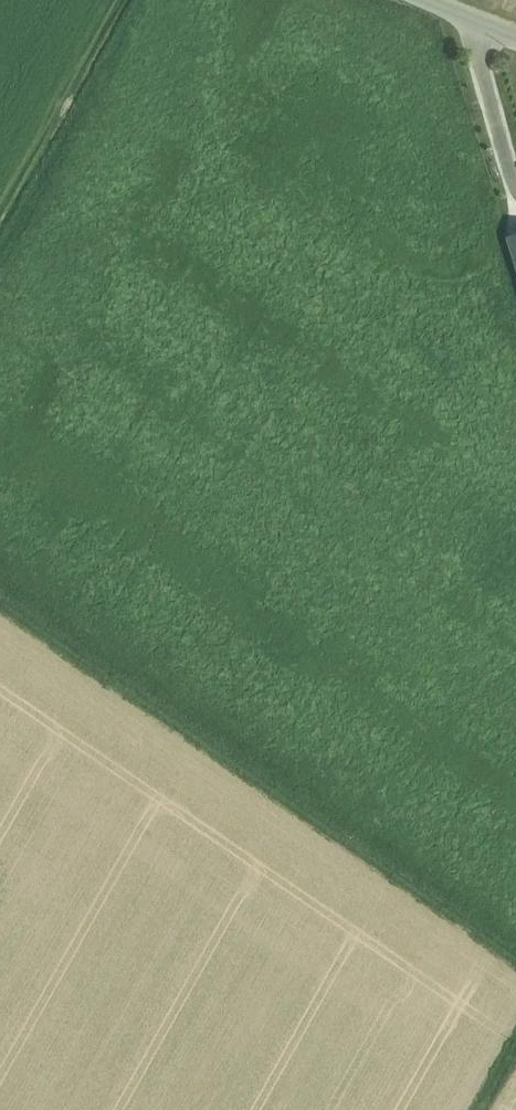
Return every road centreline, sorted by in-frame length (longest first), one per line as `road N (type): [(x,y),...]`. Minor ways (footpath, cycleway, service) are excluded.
road 1 (track): [(0,607),(515,963)]
road 2 (track): [(0,221),(127,0)]

